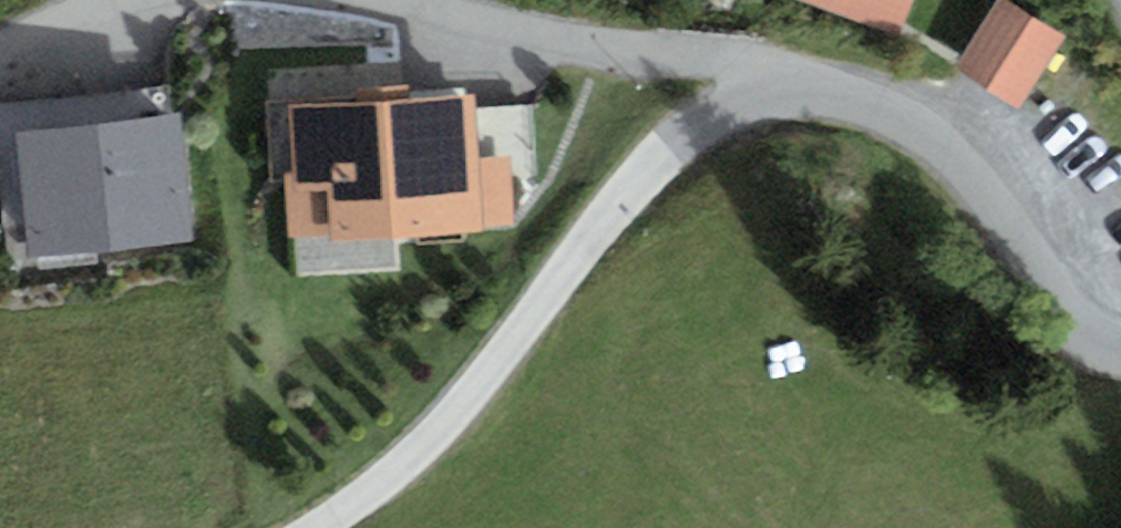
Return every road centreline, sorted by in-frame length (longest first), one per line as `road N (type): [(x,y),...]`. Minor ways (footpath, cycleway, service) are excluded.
road 1 (unclassified): [(763,72),(640,174),(497,362),(389,475),(318,527)]
road 2 (residential): [(1120,343),(1043,267),(991,184),(917,122),(833,89),(763,72)]
road 3 (residential): [(423,0),(763,72)]
road 4 (residential): [(0,50),(50,20),(126,0)]

